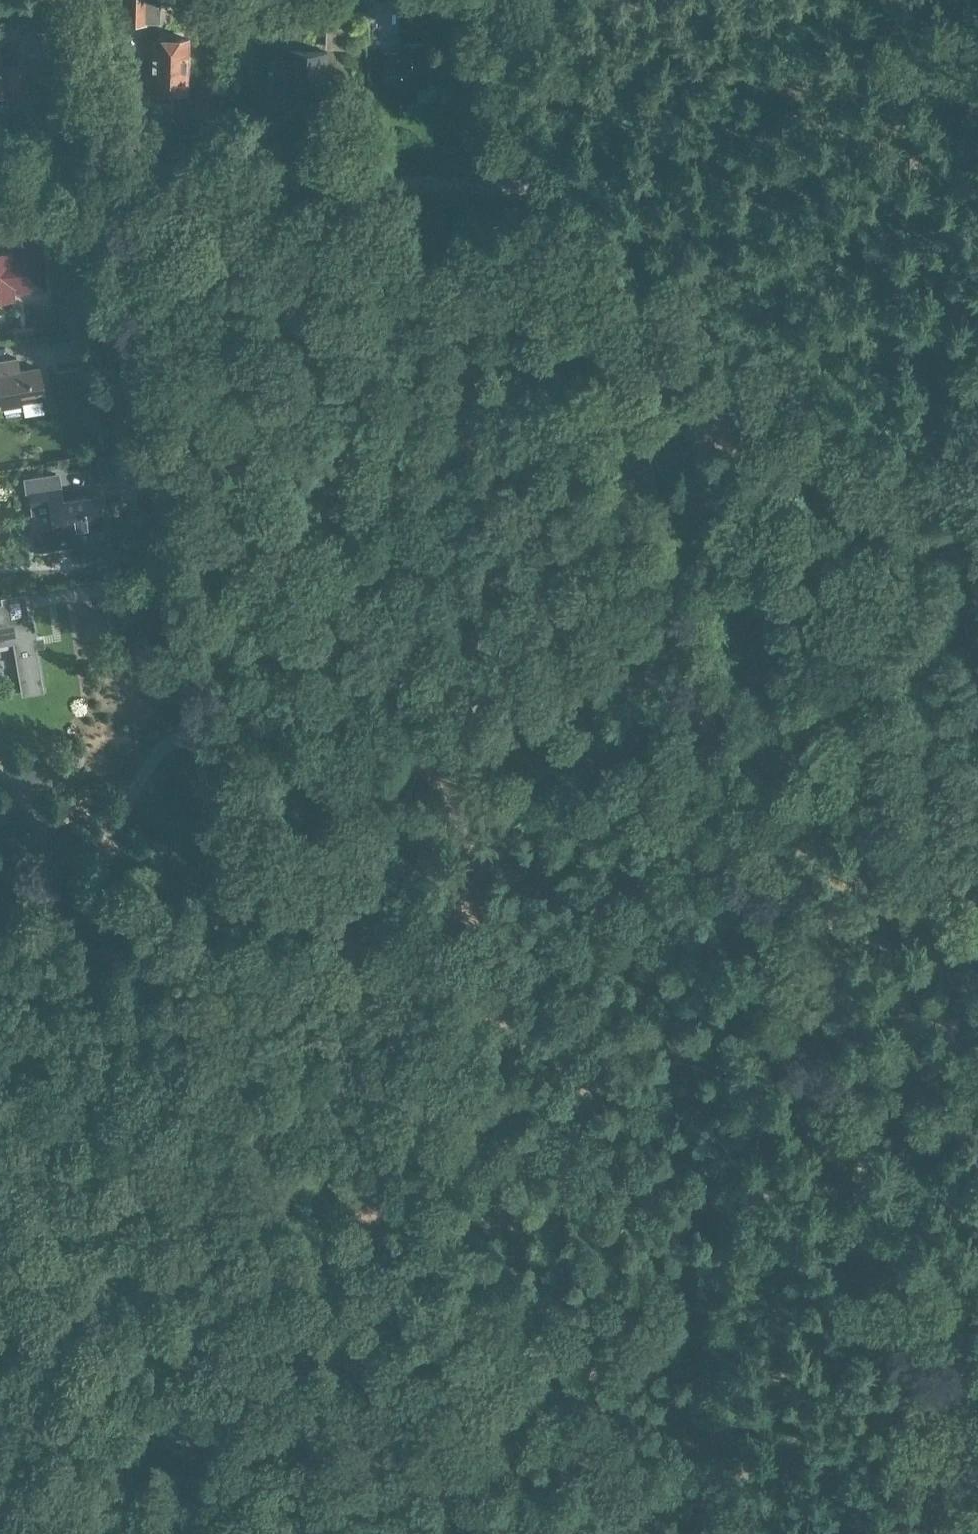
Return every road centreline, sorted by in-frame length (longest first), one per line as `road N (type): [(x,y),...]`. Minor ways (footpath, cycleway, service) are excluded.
road 1 (track): [(977,1508),(746,814),(572,202)]
road 2 (track): [(305,1533),(311,1417),(305,1321),(205,709)]
road 3 (residential): [(118,186),(418,188),(572,202),(502,0)]
road 4 (track): [(727,1533),(711,1422),(715,1254),(751,952),(771,889)]
road 5 (track): [(977,389),(936,490),(923,735),(932,836),(977,1003)]
road 6 (track): [(977,532),(744,292),(679,242),(572,202)]
road 7 (residential): [(205,709),(118,186)]
road 8 (unclassified): [(0,897),(75,860),(135,773),(205,709)]

